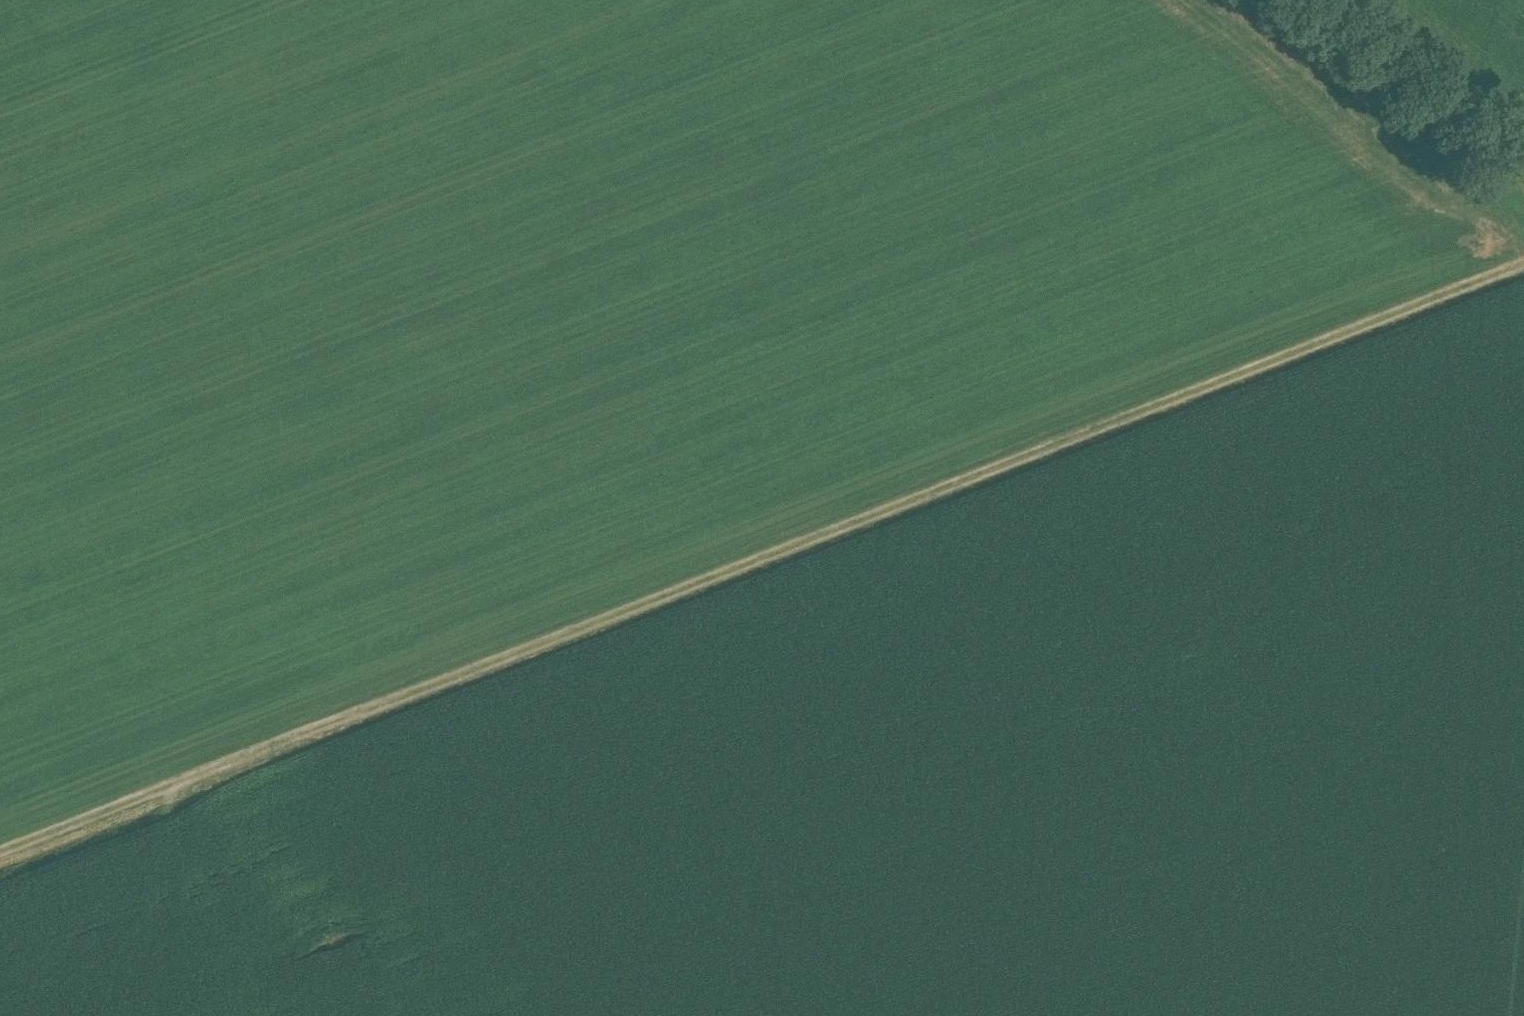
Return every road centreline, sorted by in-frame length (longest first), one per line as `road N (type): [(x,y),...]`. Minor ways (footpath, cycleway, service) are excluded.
road 1 (track): [(1523,263),(0,856)]
road 2 (track): [(1523,168),(1318,0)]

